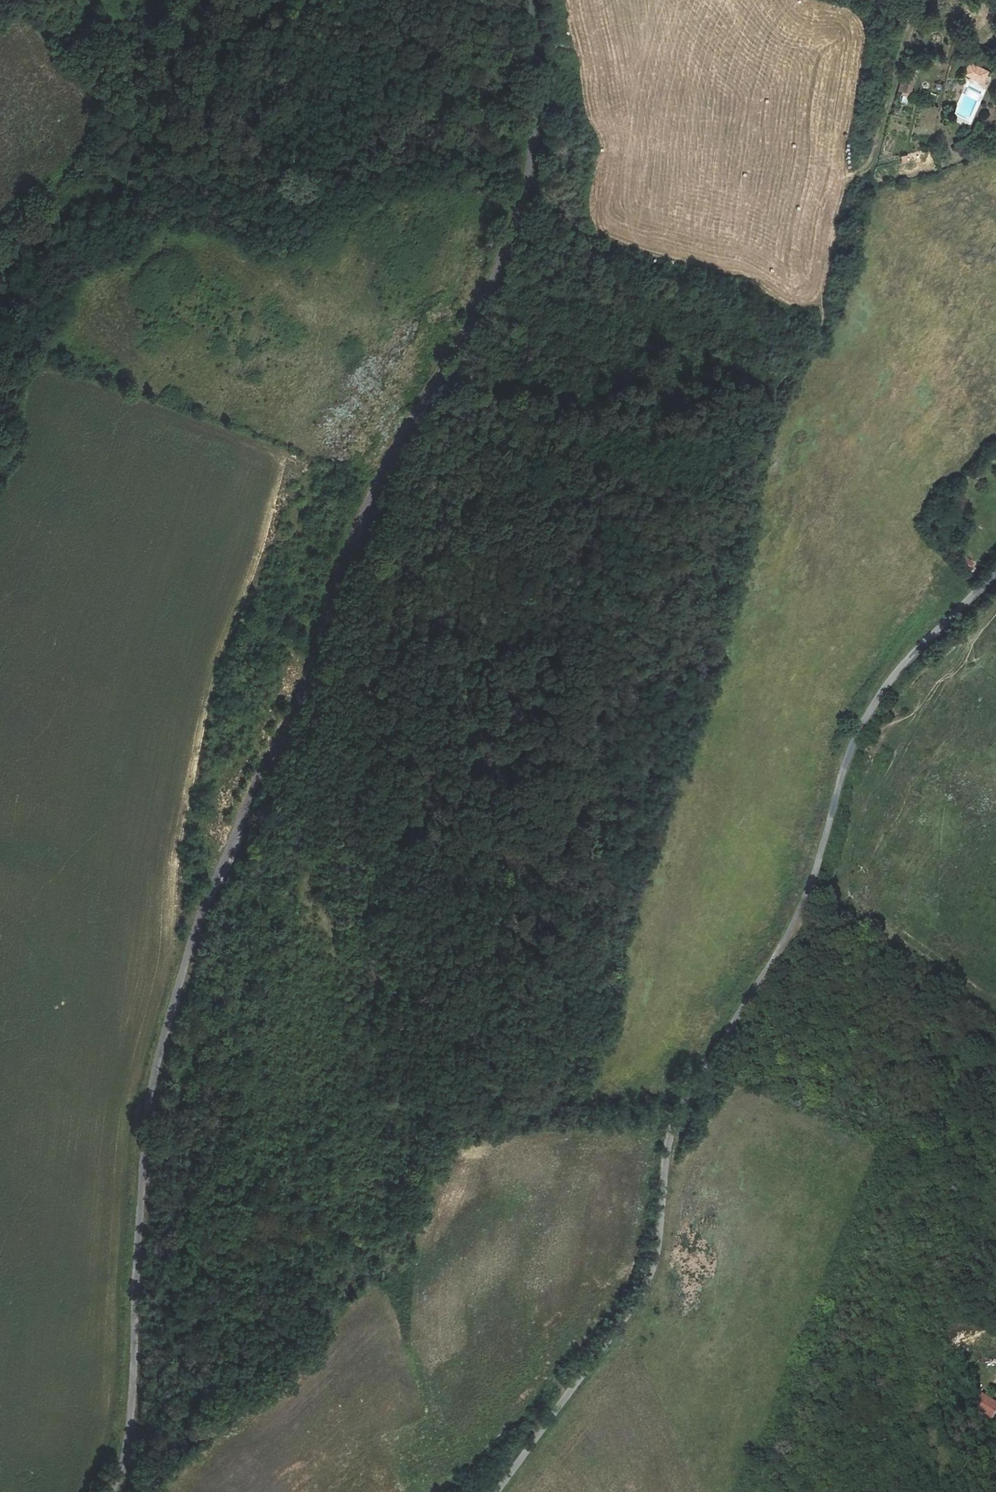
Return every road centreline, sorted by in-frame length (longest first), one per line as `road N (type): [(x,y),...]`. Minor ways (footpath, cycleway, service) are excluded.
road 1 (unclassified): [(109,1491),(131,1418),(144,1148),(158,1056),(198,924),(304,688),(365,517),(415,412),(469,328),(515,219),(537,81),(529,0)]
road 2 (unclassified): [(496,1491),(630,1312),(656,1264),(670,1147),(690,1096),(796,918),(861,726),(908,659),(995,572)]
road 3 (track): [(912,7),(878,146),(842,191),(823,323),(783,377)]

